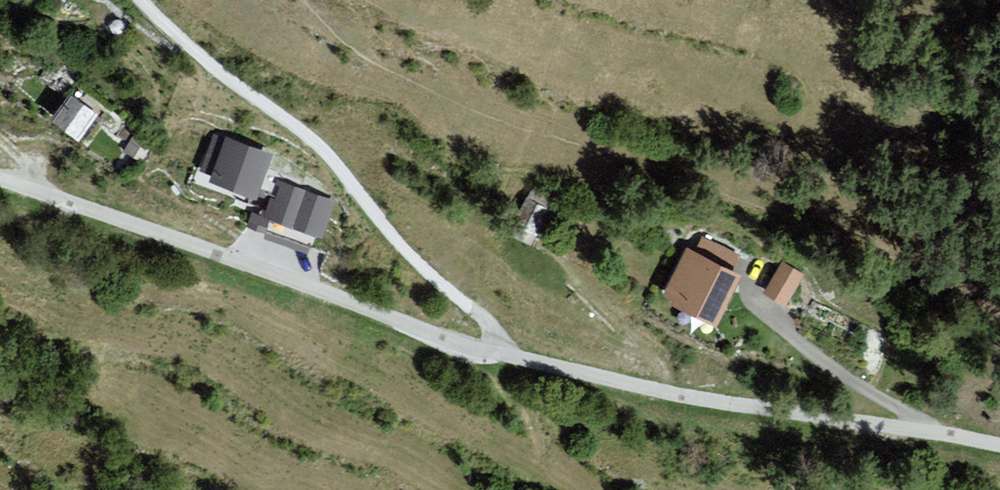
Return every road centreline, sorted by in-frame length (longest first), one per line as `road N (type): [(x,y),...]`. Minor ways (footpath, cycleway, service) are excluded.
road 1 (unclassified): [(0,179),(500,353)]
road 2 (unclassified): [(500,353),(685,396),(999,444)]
road 3 (unclassified): [(500,353),(492,330),(399,245),(322,153),(142,0)]
road 4 (track): [(674,394),(663,361),(552,258)]

